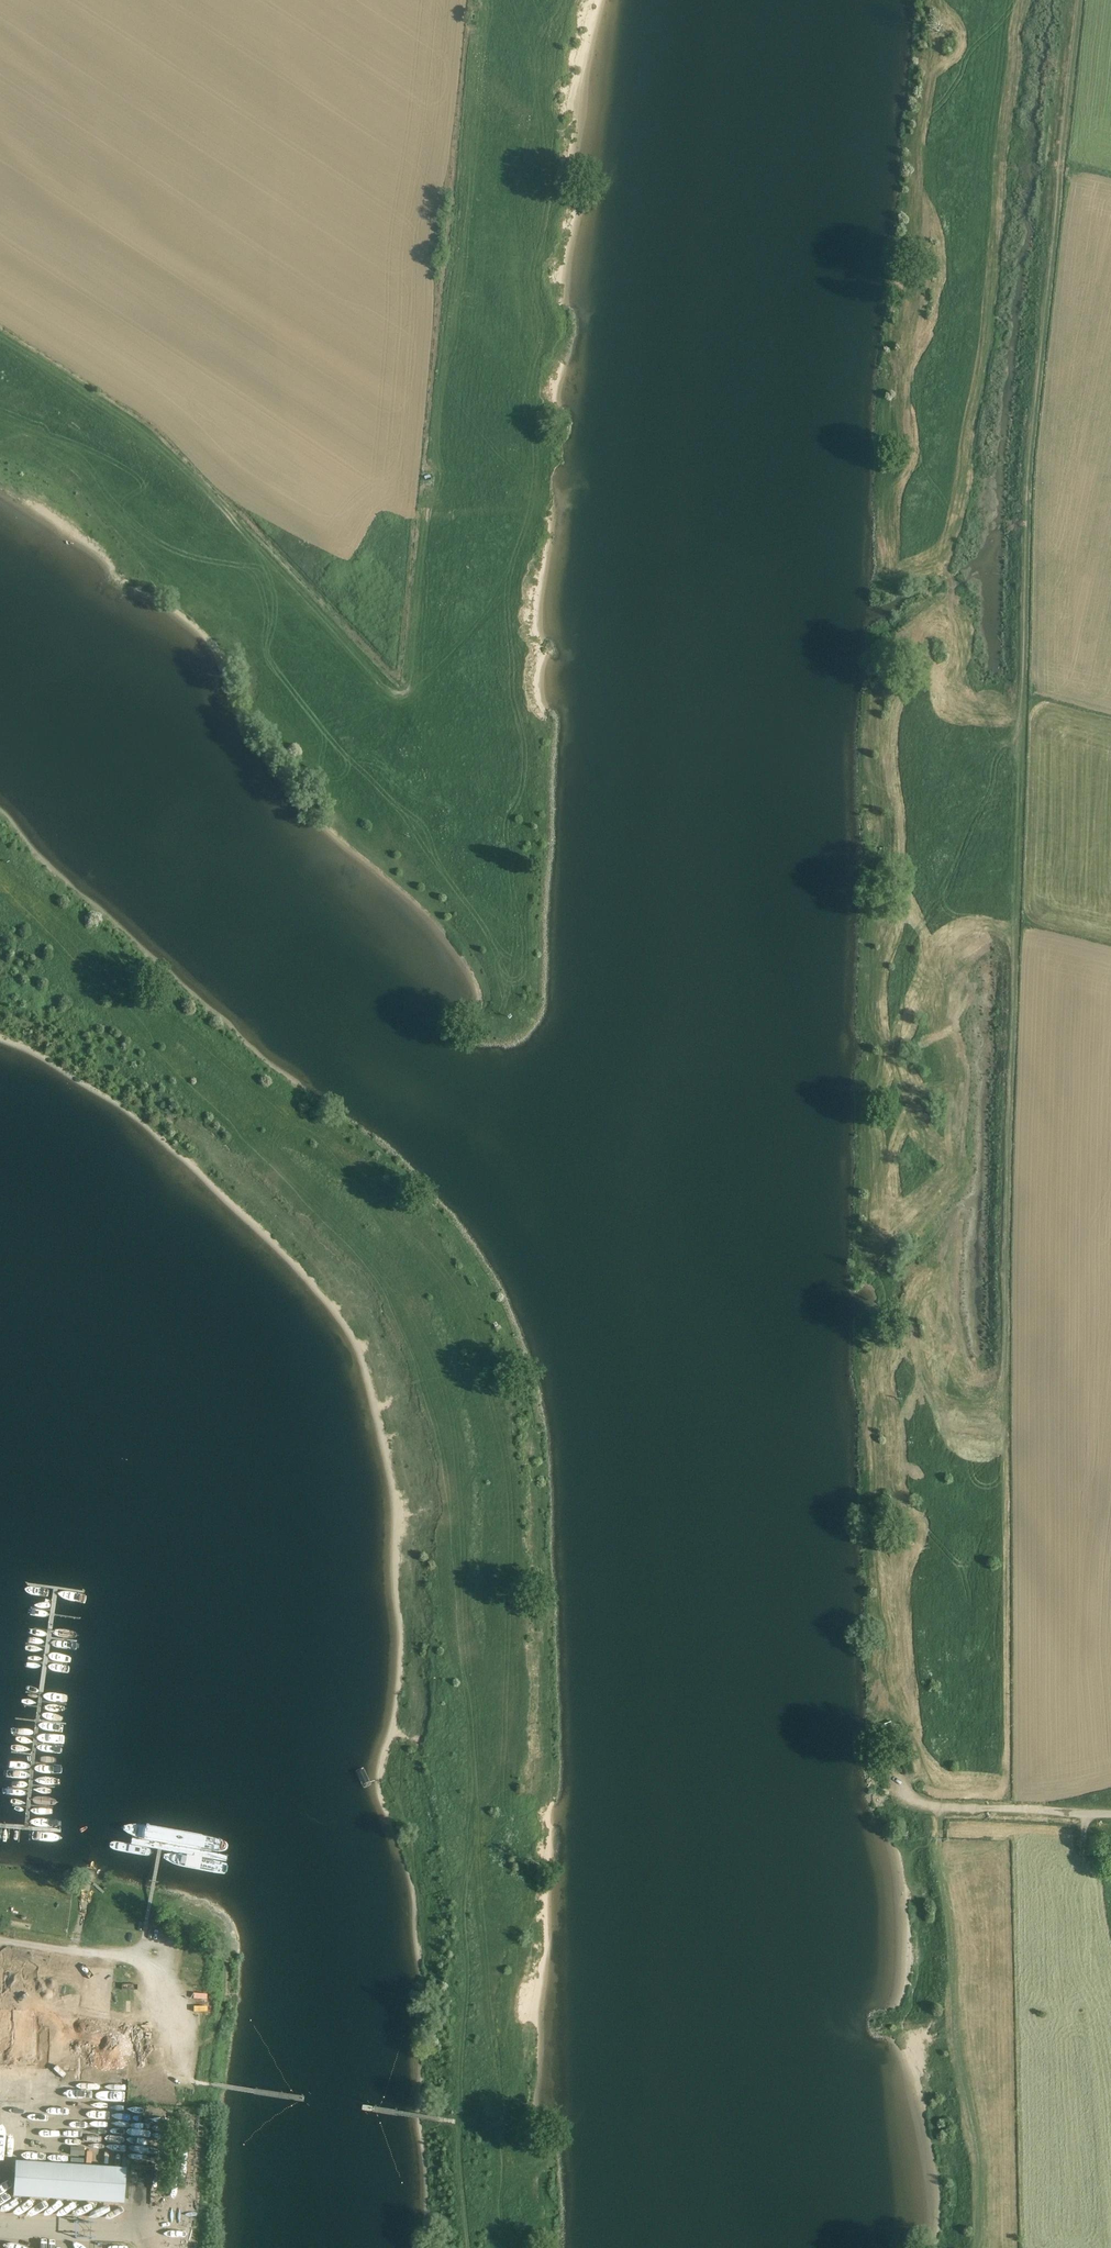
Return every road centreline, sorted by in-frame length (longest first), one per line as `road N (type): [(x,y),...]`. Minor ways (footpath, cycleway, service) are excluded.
road 1 (track): [(1110,1814),(938,1806)]
road 2 (track): [(506,2247),(486,2147),(441,2119)]

